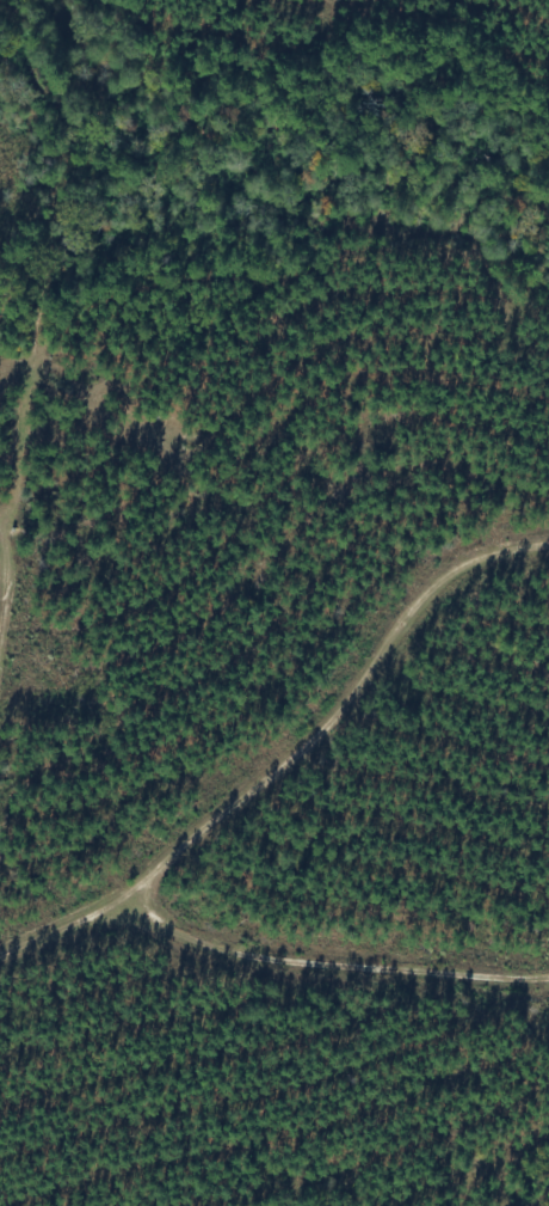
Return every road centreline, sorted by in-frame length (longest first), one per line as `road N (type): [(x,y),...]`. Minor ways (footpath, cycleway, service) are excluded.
road 1 (residential): [(548,948),(492,956),(184,951),(0,981)]
road 2 (residential): [(548,658),(202,874),(184,951)]

